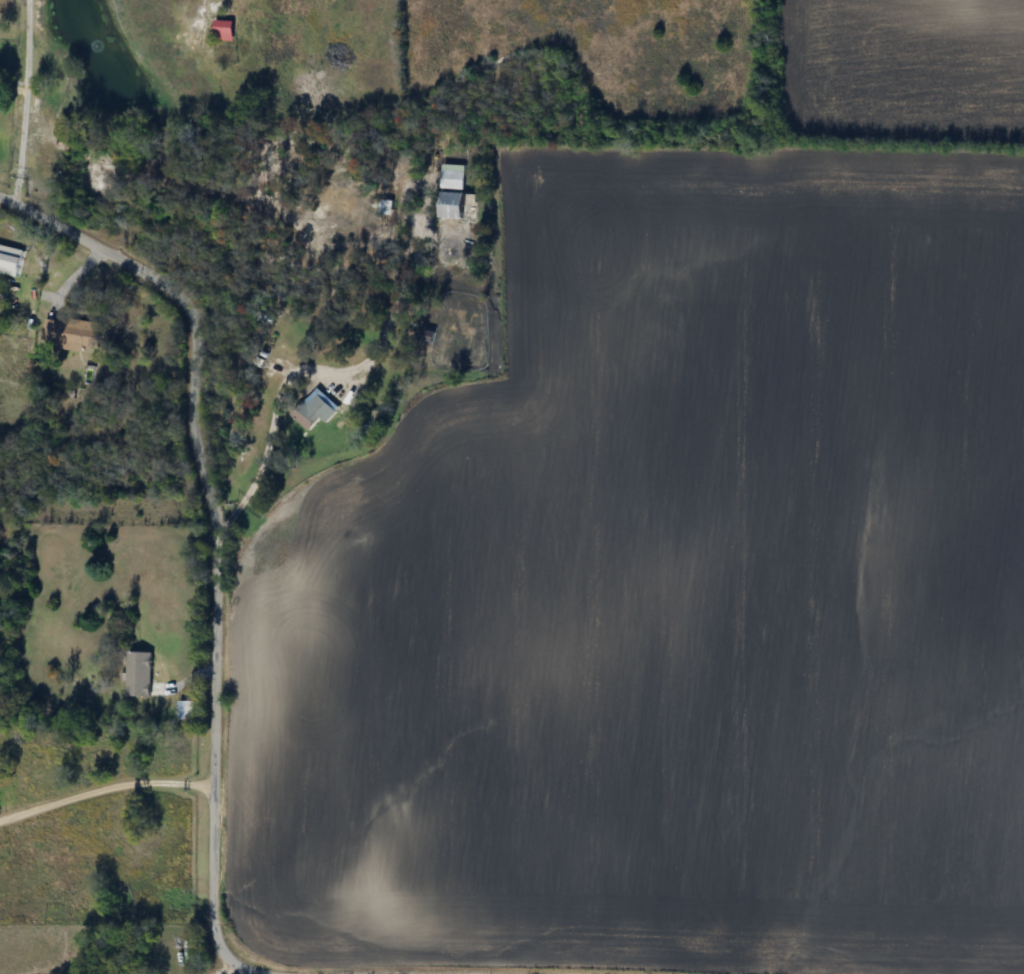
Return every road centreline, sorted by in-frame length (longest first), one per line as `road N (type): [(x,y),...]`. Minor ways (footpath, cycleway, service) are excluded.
road 1 (residential): [(247,973),(230,963),(212,914),(218,545),(192,431),(188,311),(152,277),(0,198)]

